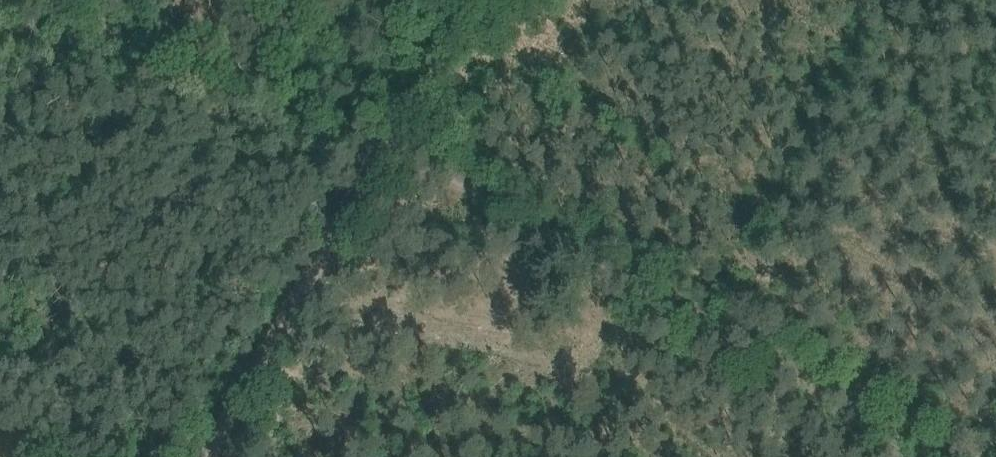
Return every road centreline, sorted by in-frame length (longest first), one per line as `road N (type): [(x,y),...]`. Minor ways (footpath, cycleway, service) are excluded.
road 1 (track): [(390,148),(903,456)]
road 2 (track): [(201,456),(390,148)]
road 3 (track): [(390,148),(474,0)]

